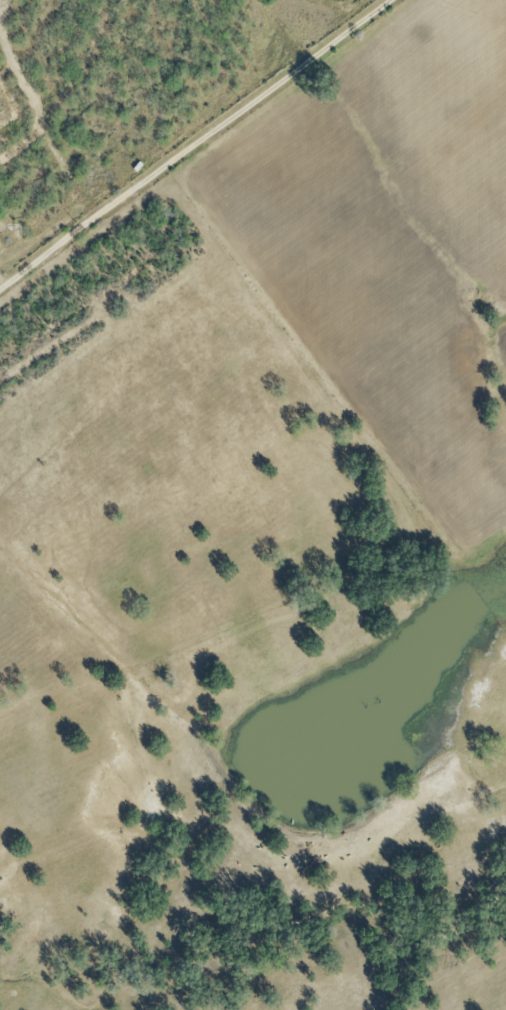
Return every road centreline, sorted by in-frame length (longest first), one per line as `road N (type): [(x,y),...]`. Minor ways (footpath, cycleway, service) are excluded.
road 1 (residential): [(0,292),(395,0)]

